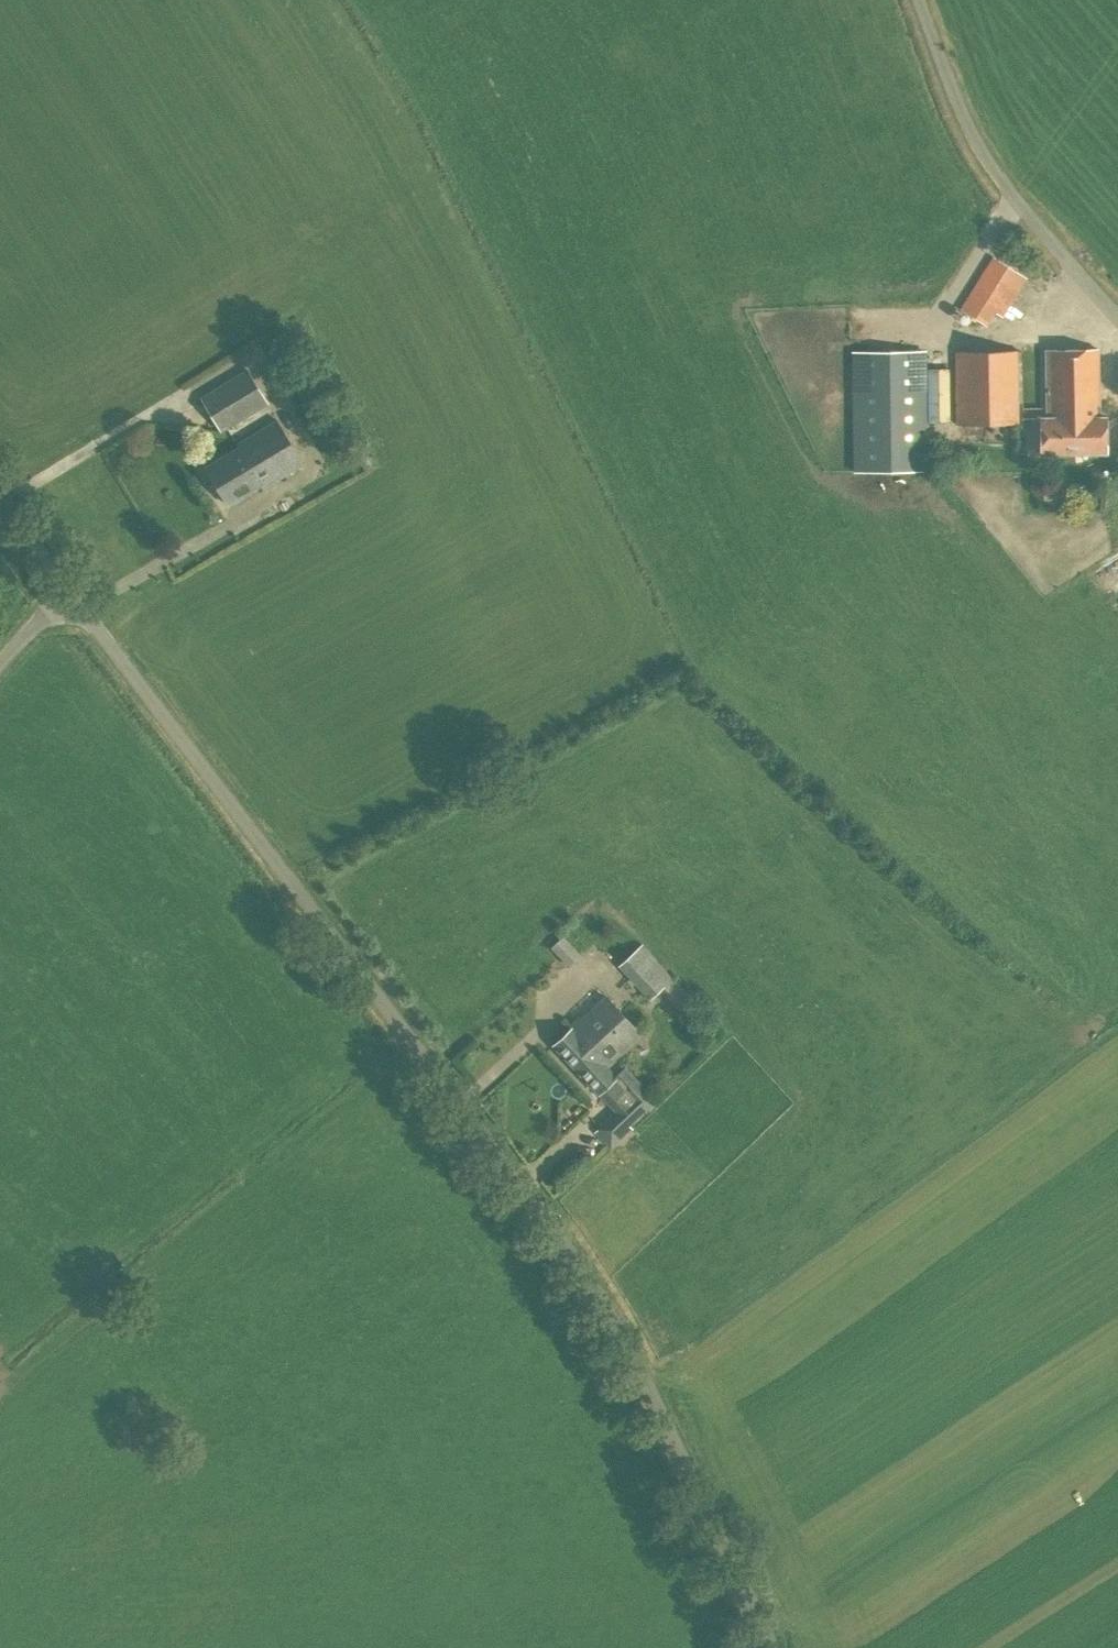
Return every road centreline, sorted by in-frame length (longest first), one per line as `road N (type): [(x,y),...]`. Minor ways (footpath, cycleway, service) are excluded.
road 1 (unclassified): [(771,1647),(597,1291),(63,587)]
road 2 (unclassified): [(1117,313),(1004,188),(950,87),(922,0)]

